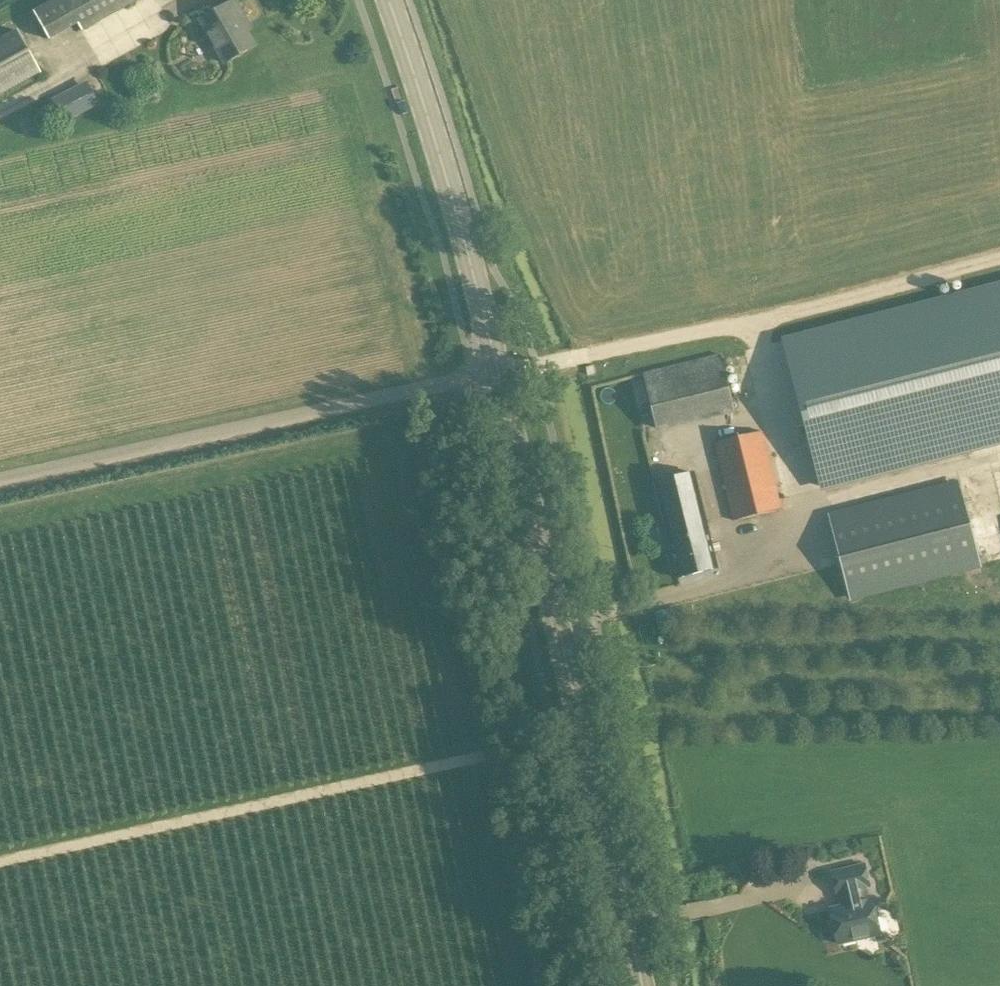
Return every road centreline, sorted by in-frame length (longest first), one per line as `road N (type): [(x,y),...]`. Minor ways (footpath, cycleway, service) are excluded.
road 1 (secondary): [(642,985),(502,383)]
road 2 (unclassified): [(0,483),(502,383)]
road 3 (secondary): [(502,383),(392,0)]

